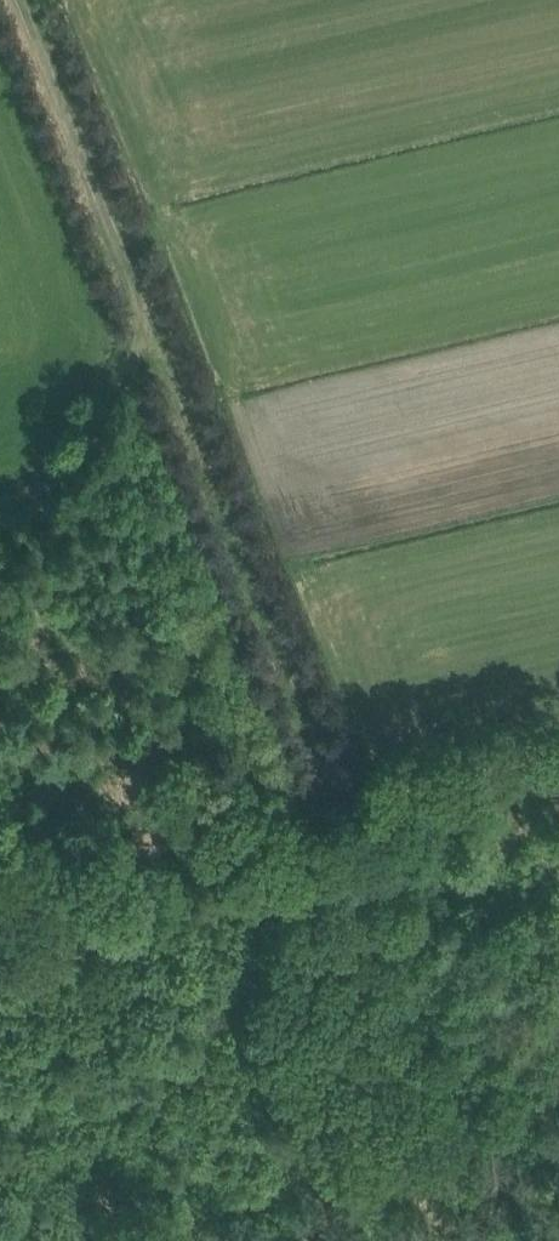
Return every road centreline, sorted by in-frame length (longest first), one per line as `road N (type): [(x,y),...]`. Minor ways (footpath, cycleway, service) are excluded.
road 1 (track): [(330,796),(157,342)]
road 2 (track): [(114,1240),(513,1095),(558,1088)]
road 3 (track): [(157,342),(23,0)]
road 4 (track): [(0,873),(330,796)]
road 5 (track): [(157,342),(127,371),(67,481),(0,503)]
road 6 (track): [(330,796),(558,742)]

